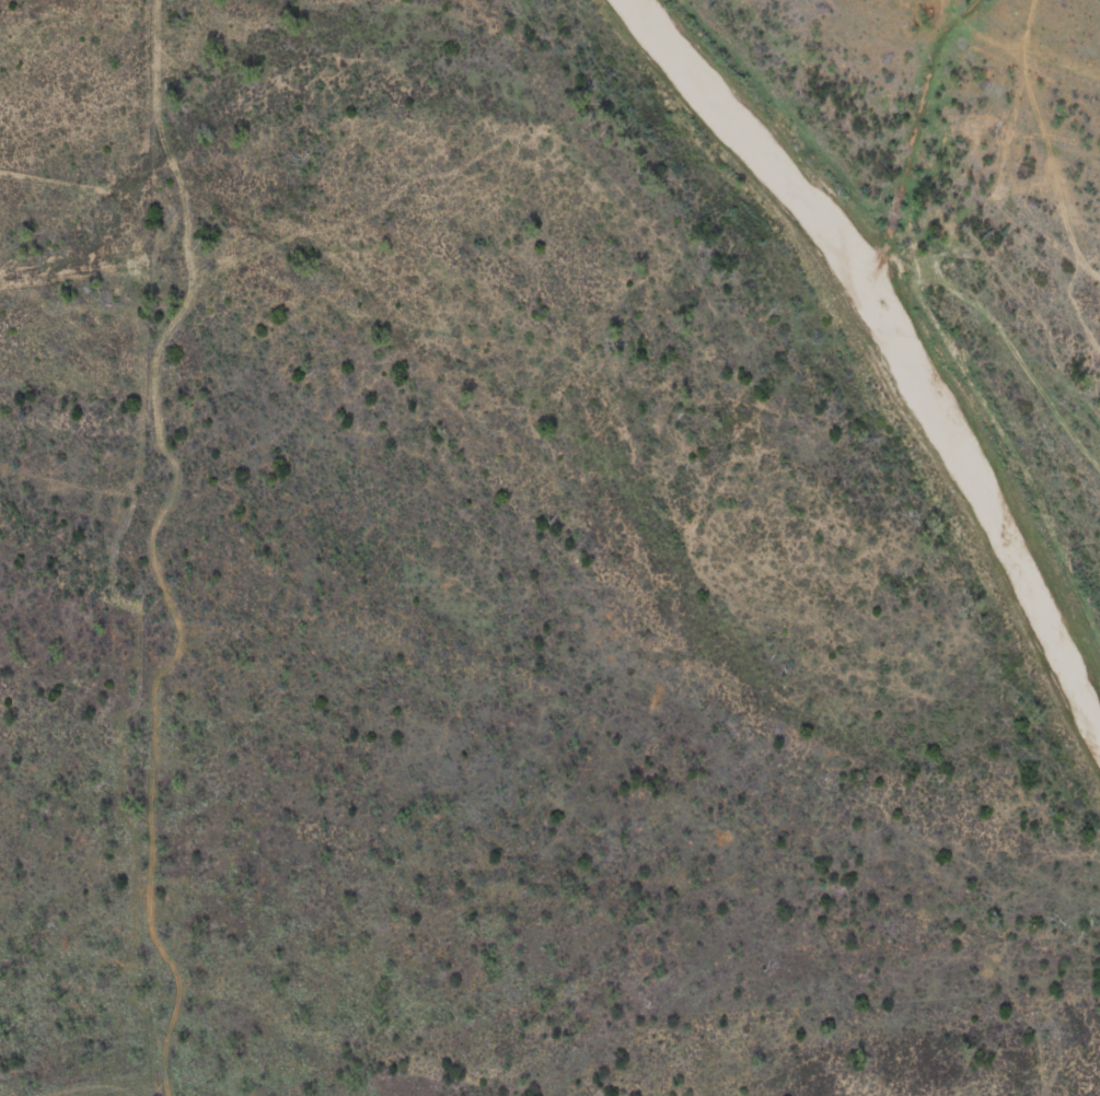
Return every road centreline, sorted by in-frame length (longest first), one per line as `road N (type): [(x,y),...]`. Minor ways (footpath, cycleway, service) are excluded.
road 1 (residential): [(1095,1095),(1007,754),(877,471),(757,266),(700,43)]
road 2 (residential): [(776,0),(968,60),(1032,65),(1099,86)]

